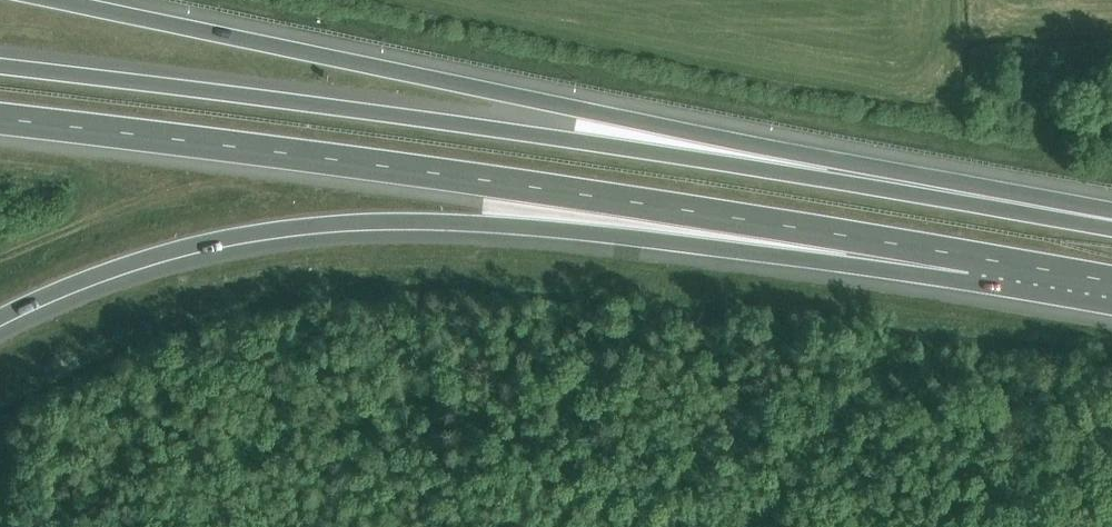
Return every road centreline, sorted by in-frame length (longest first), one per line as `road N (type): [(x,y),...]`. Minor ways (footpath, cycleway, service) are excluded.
road 1 (motorway): [(1111,222),(416,118),(0,73)]
road 2 (motorway): [(1111,216),(52,0)]
road 3 (motorway): [(0,324),(154,258),(321,225),(479,225),(743,251),(976,255)]
road 4 (motorway): [(0,119),(383,165),(976,255)]
road 5 (motorway): [(976,255),(1111,281)]

